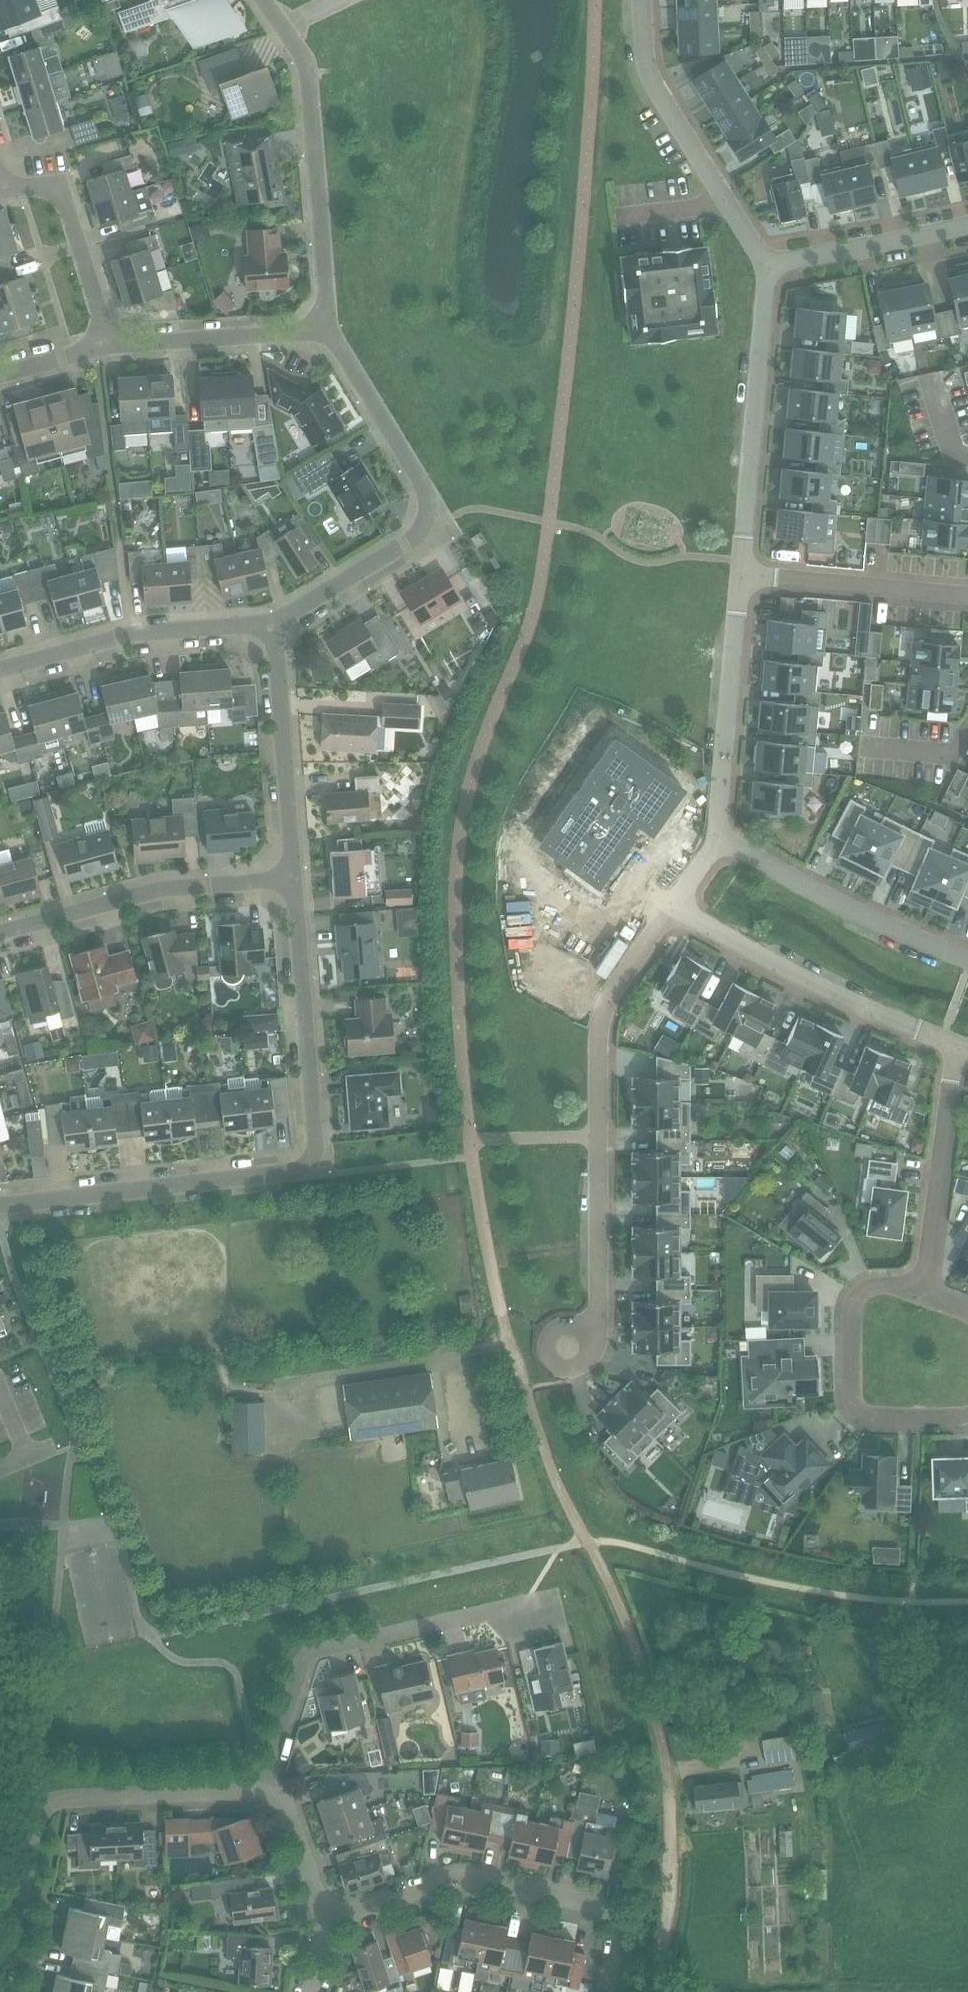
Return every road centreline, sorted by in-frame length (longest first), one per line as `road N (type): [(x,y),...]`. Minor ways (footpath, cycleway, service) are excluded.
road 1 (track): [(653,1991),(673,1865),(662,1749),(630,1634),(562,1493),(503,1315)]
road 2 (residential): [(0,1206),(307,1172),(315,1147),(294,884)]
road 3 (residential): [(674,907),(604,1014),(598,1303),(596,1318),(569,1348)]
road 4 (residential): [(2,1991),(35,1828),(48,1807),(69,1799),(264,1792)]
road 5 (residential): [(274,631),(425,524),(423,493),(327,331)]
road 6 (residential): [(264,1792),(312,1654),(555,1598)]
road 7 (residential): [(615,1991),(622,1933),(601,1906),(465,1876),(323,1920)]
road 8 (residential): [(674,907),(958,1053)]
road 9 (residential): [(327,331),(309,89),(282,29)]
road 10 (residential): [(638,0),(656,96),(770,272)]
road 11 (residential): [(770,272),(742,573)]
road 12 (residential): [(927,1291),(887,1285),(861,1295),(849,1405),(877,1421),(967,1421)]
road 13 (residential): [(0,935),(156,895),(294,884)]
road 14 (residential): [(967,964),(718,839)]
road 15 (residential): [(0,670),(126,638),(274,631)]
road 16 (residential): [(742,573),(718,839)]
road 17 (residential): [(294,884),(274,631)]
road 18 (residential): [(958,1053),(927,1291)]
road 19 (residential): [(742,573),(967,596)]
road 20 (residential): [(108,349),(327,331)]
road 21 (residential): [(108,349),(56,198),(0,182)]
road 22 (residential): [(770,272),(967,234)]
road 23 (residential): [(264,1792),(287,1808),(323,1920)]

